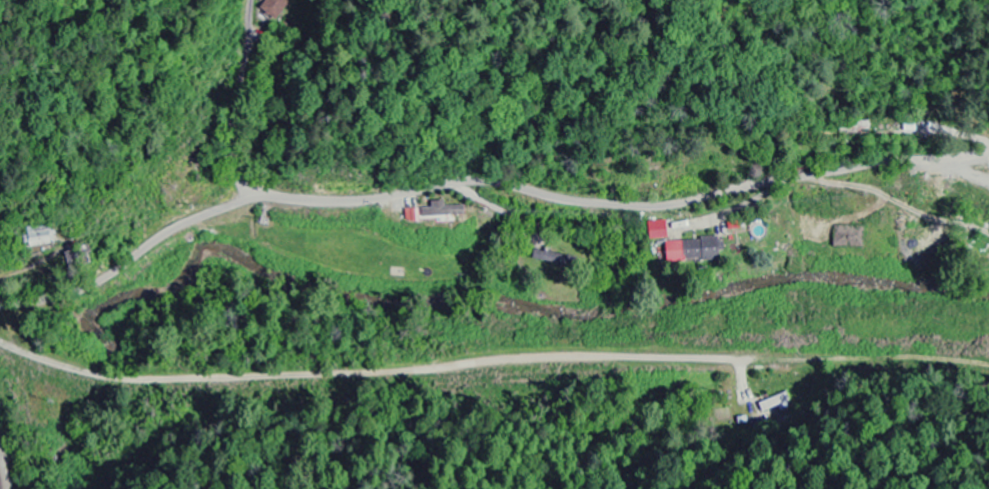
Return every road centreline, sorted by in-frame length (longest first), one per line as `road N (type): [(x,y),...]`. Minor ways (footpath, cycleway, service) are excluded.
road 1 (tertiary): [(0,306),(80,290),(192,222),(264,198),(358,200),(498,183),(570,201),(659,206),(865,165),(988,153)]
road 2 (residential): [(0,343),(117,379),(533,360),(817,361)]
road 3 (residential): [(278,198),(246,189),(230,165),(252,0)]

